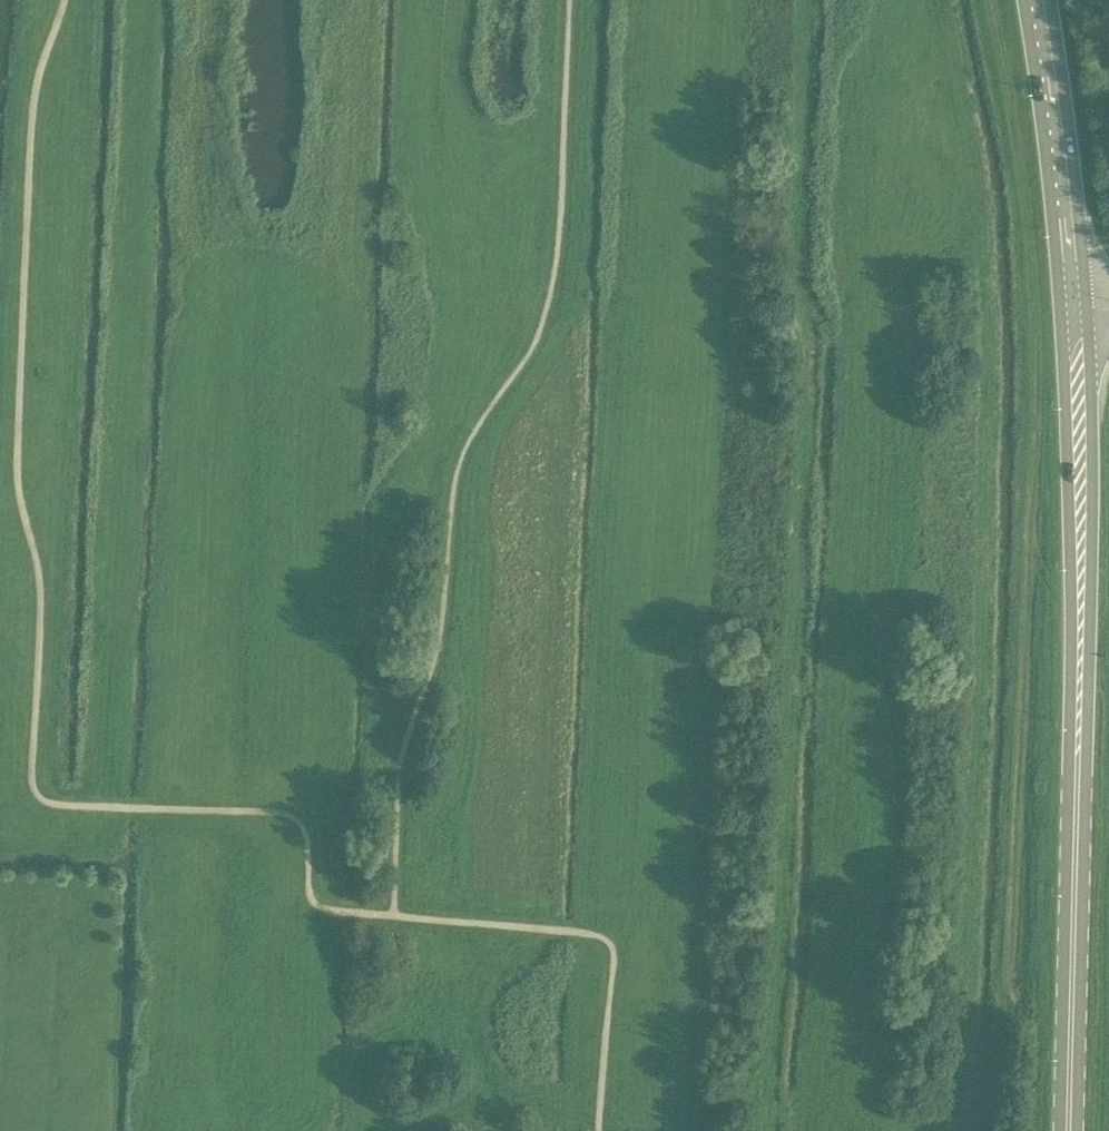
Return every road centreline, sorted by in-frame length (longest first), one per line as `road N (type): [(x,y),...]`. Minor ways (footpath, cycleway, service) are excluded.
road 1 (secondary): [(1067,1130),(1081,470),(1076,305)]
road 2 (secondary): [(1076,305),(1037,0)]

